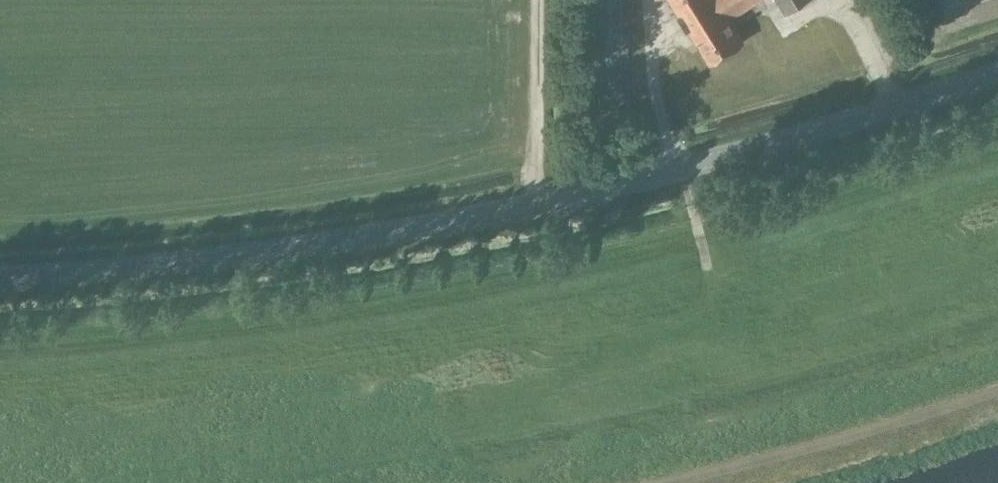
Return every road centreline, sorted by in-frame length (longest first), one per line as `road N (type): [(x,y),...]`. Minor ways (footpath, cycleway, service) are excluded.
road 1 (unclassified): [(0,278),(281,250),(515,208),(728,156),(997,73)]
road 2 (unclassified): [(997,386),(642,482)]

